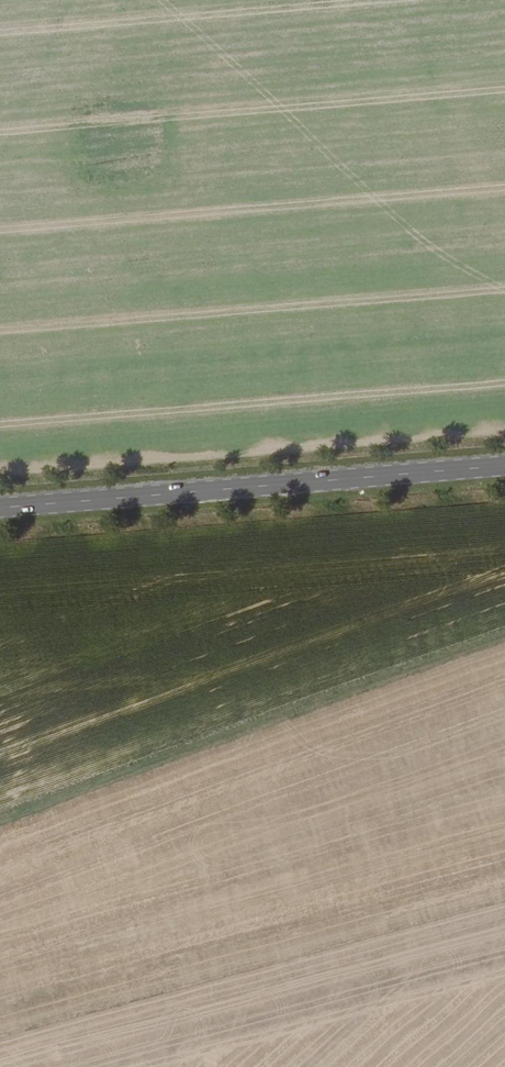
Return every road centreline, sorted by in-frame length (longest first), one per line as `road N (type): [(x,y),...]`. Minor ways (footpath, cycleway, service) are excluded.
road 1 (track): [(504,635),(0,819)]
road 2 (primary): [(0,502),(504,462)]

